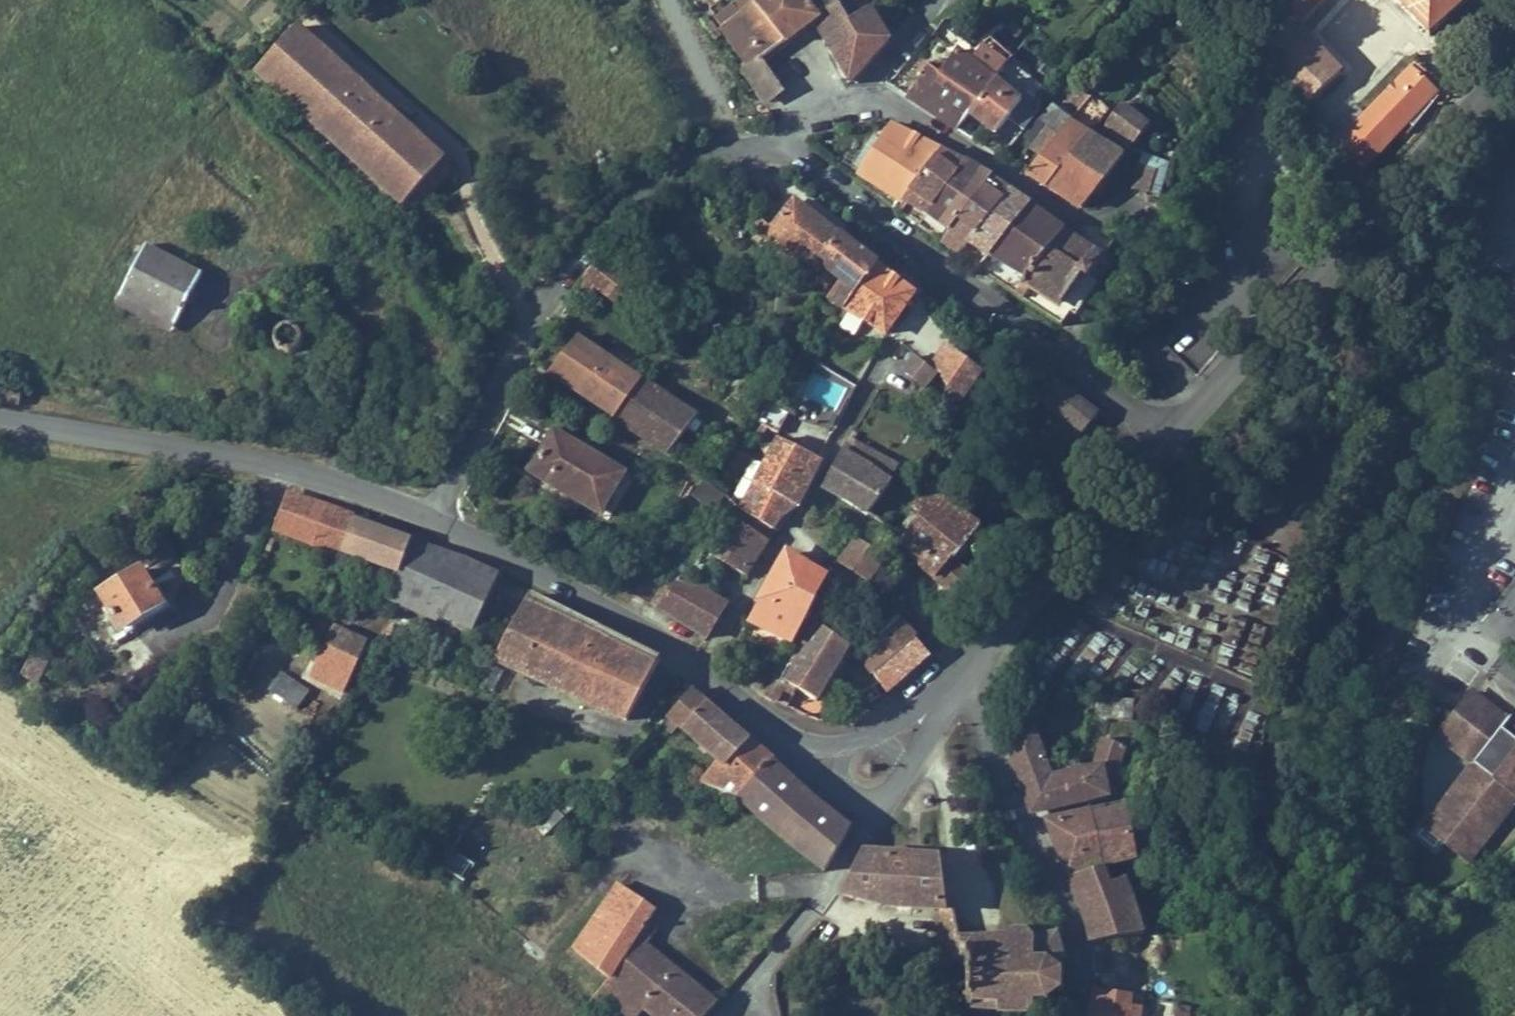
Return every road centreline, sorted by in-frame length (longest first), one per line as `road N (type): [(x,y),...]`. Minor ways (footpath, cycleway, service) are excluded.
road 1 (unclassified): [(1301,1015),(1273,866),(1269,809),(1277,751),(1444,329),(1493,228)]
road 2 (residential): [(437,519),(512,354),(603,230),(654,184),(734,146),(783,138)]
road 3 (residential): [(862,94),(1072,219),(1132,210),(1155,220),(1062,358)]
road 4 (tertiary): [(0,421),(298,470),(437,519)]
road 5 (residential): [(891,339),(788,539),(700,668)]
road 6 (residential): [(1078,1015),(1078,928),(980,722),(966,673)]
road 7 (residential): [(783,138),(1062,358)]
road 8 (tertiary): [(966,673),(1169,443)]
road 9 (tertiary): [(437,519),(700,668)]
road 10 (tertiary): [(1169,443),(1360,228)]
road 11 (residential): [(1220,0),(1286,149),(1360,228)]
road 12 (tertiary): [(1360,228),(1514,63)]
road 13 (residential): [(744,990),(821,898),(869,815)]
road 14 (tertiary): [(700,668),(814,762)]
road 15 (residential): [(1062,358),(1169,443)]
road 16 (tertiary): [(938,720),(814,762)]
road 17 (residential): [(862,94),(947,0)]

